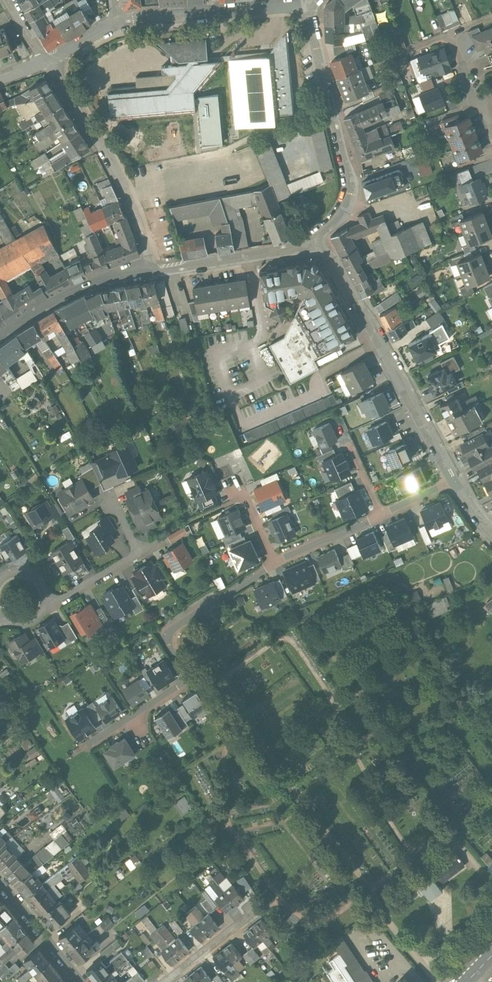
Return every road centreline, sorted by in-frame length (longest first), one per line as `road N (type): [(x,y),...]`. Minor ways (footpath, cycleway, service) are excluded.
road 1 (residential): [(312,243),(333,261),(455,482)]
road 2 (residential): [(312,243),(338,219),(349,181),(306,5)]
road 3 (residential): [(133,717),(191,681),(163,636),(274,562)]
road 4 (residential): [(47,64),(107,154),(152,273)]
road 5 (residential): [(0,337),(86,288),(152,273)]
road 6 (residential): [(152,273),(312,243)]
road 7 (residential): [(0,888),(78,981)]
road 8 (residential): [(164,981),(259,907)]

